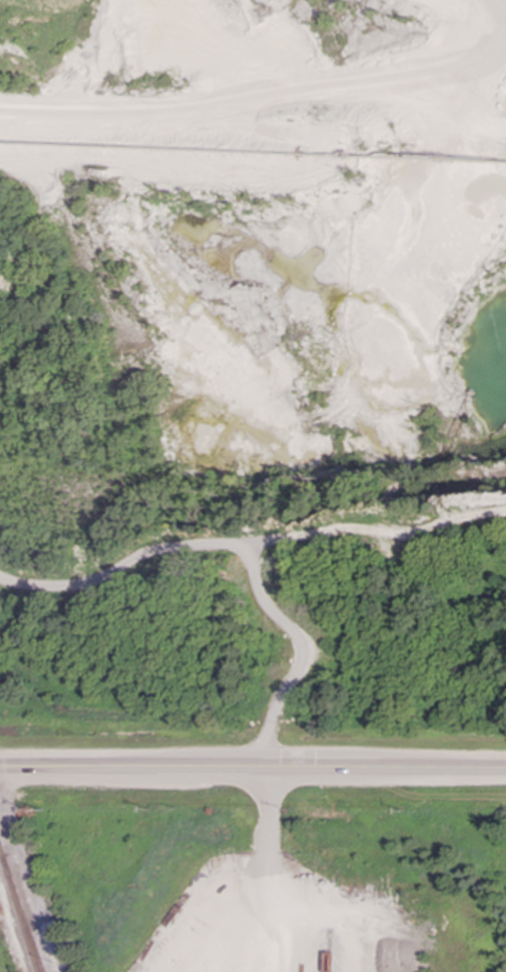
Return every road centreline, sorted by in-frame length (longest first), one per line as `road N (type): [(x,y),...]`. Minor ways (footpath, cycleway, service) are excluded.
road 1 (secondary): [(0,768),(505,769)]

